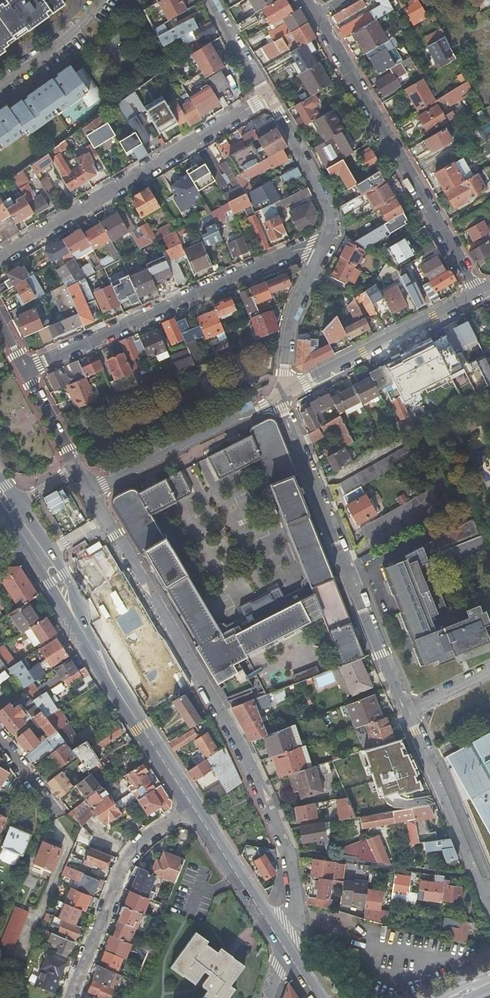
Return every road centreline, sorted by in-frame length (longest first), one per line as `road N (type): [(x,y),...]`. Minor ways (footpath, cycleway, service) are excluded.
road 1 (residential): [(289,853),(233,735),(106,519)]
road 2 (residential): [(278,399),(406,714)]
road 3 (residential): [(323,248),(290,252),(25,371)]
road 4 (residential): [(480,294),(316,16)]
road 5 (residential): [(268,96),(0,260)]
road 6 (secondary): [(41,558),(191,809)]
road 7 (residential): [(68,997),(129,852),(158,823),(191,809)]
road 8 (tertiary): [(480,294),(278,399)]
road 9 (residential): [(406,714),(489,907)]
road 10 (residential): [(323,248),(330,217),(268,96)]
road 11 (secondary): [(191,809),(284,947)]
road 12 (residential): [(278,399),(292,312),(323,248)]
road 13 (residential): [(0,80),(95,0)]

